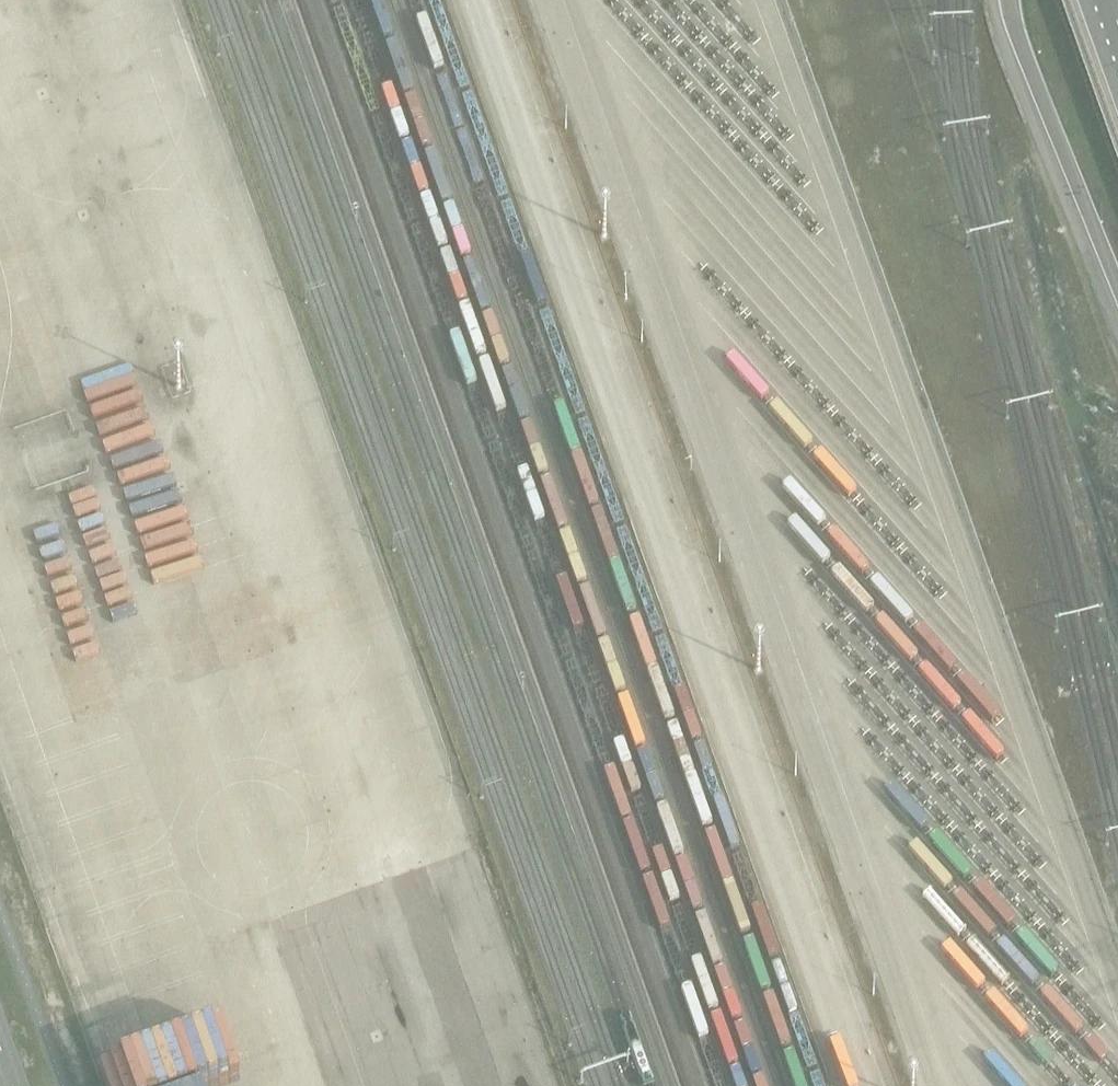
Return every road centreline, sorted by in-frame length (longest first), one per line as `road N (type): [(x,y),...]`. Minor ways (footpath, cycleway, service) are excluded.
road 1 (trunk): [(1011,0),(1021,56),(1117,299)]

